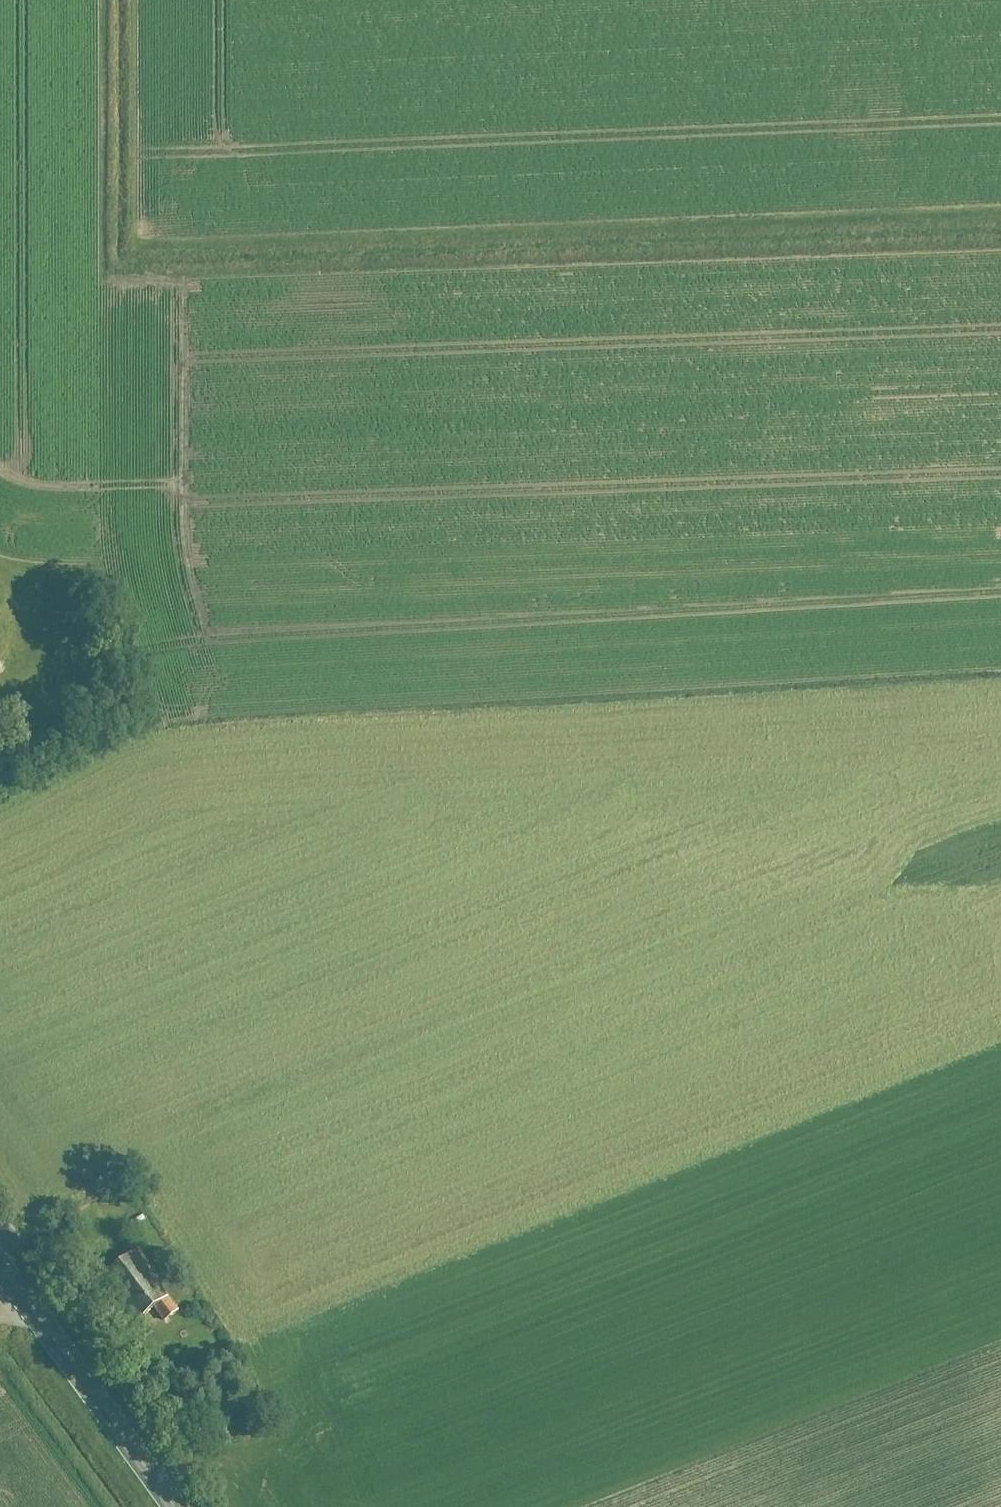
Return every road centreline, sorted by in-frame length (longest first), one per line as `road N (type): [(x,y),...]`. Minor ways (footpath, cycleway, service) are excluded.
road 1 (tertiary): [(24,1301),(171,1506)]

